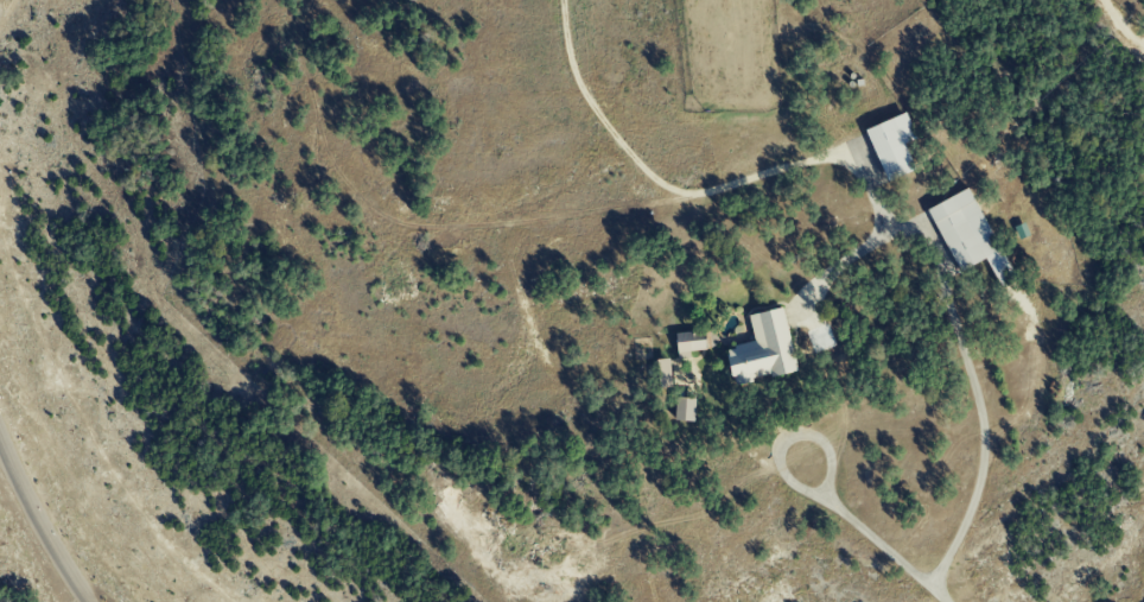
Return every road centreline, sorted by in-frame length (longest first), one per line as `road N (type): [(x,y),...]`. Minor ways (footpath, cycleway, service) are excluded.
road 1 (residential): [(0,449),(84,601)]

